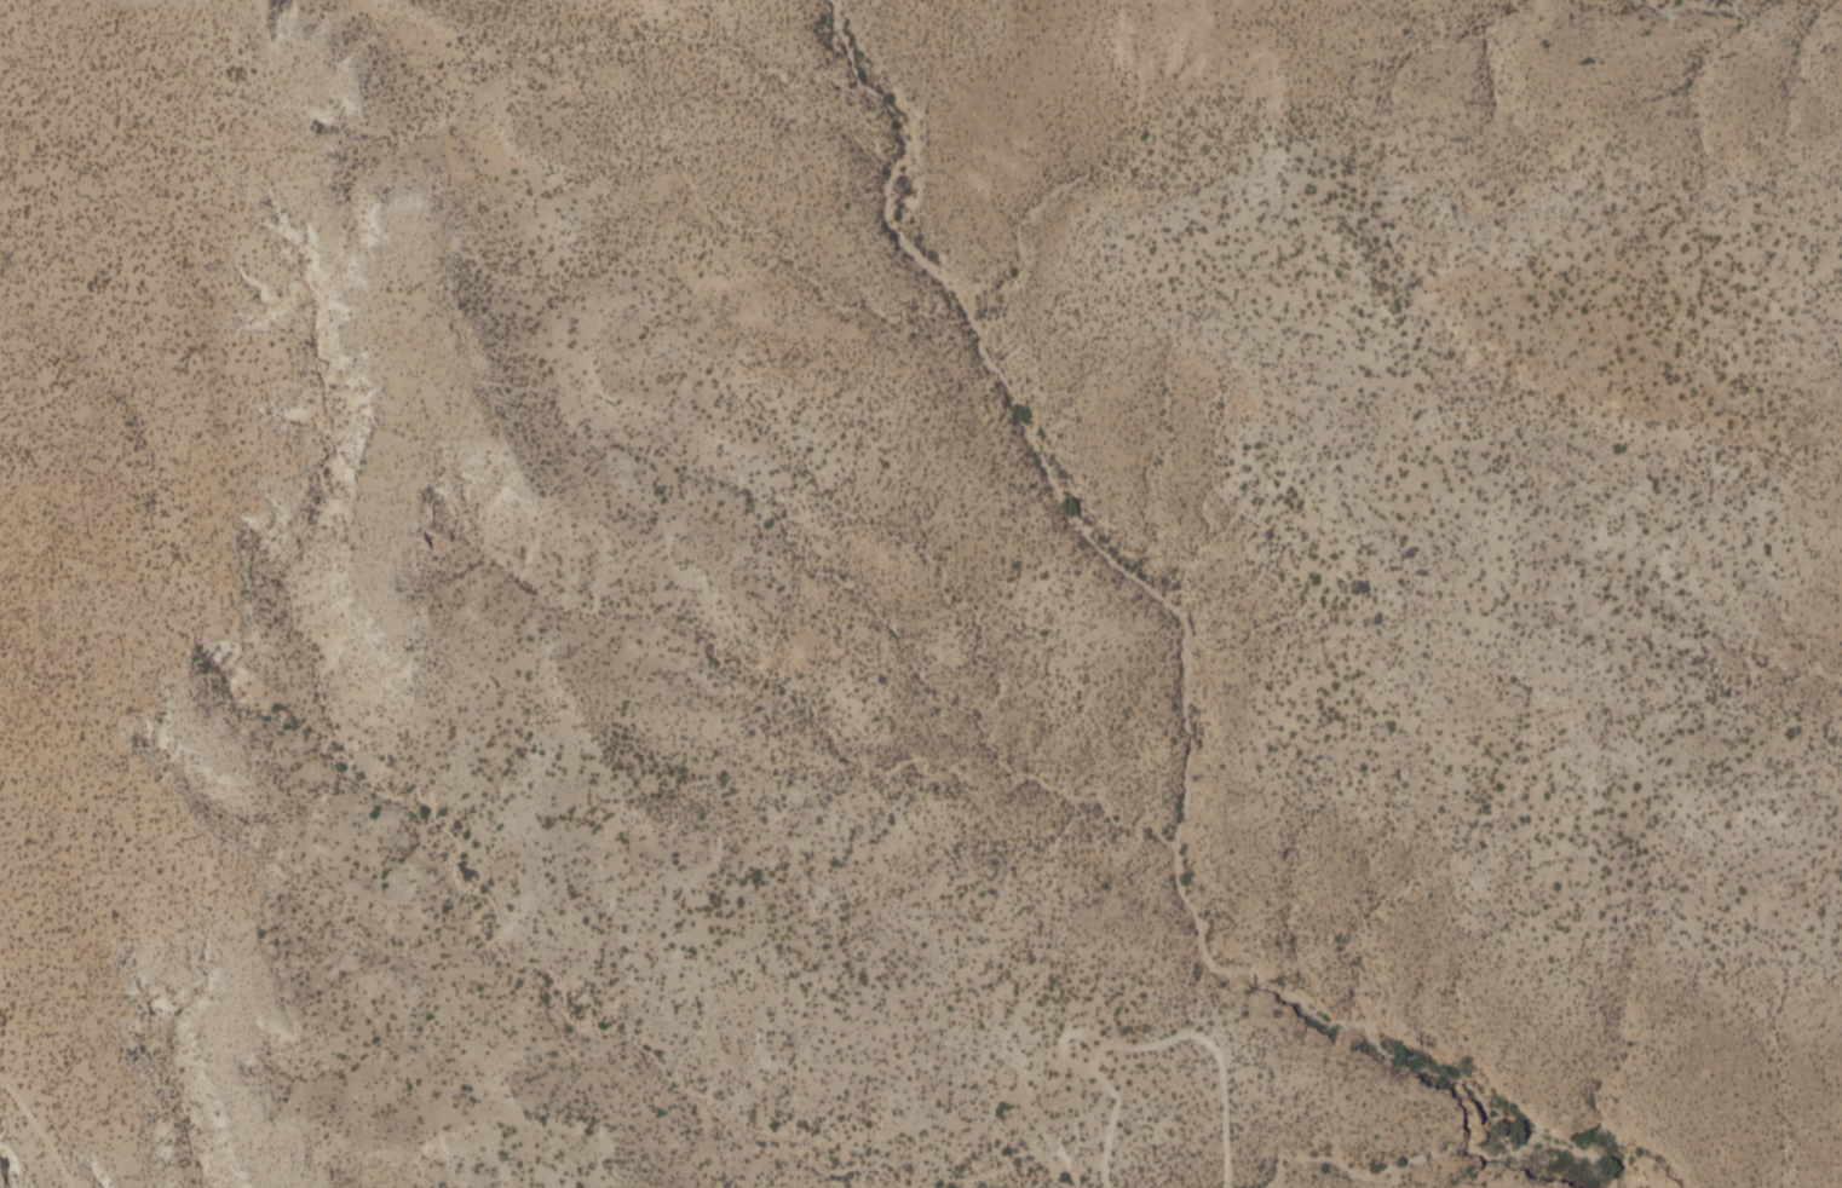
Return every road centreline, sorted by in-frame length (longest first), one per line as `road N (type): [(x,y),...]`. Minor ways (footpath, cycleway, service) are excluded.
road 1 (track): [(1228,1187),(1221,1075),(1208,1045),(1188,1031),(1135,1045),(1072,1030),(1060,1038),(1063,1056),(1111,1094),(1103,1187)]
road 2 (track): [(0,1081),(71,1187)]

